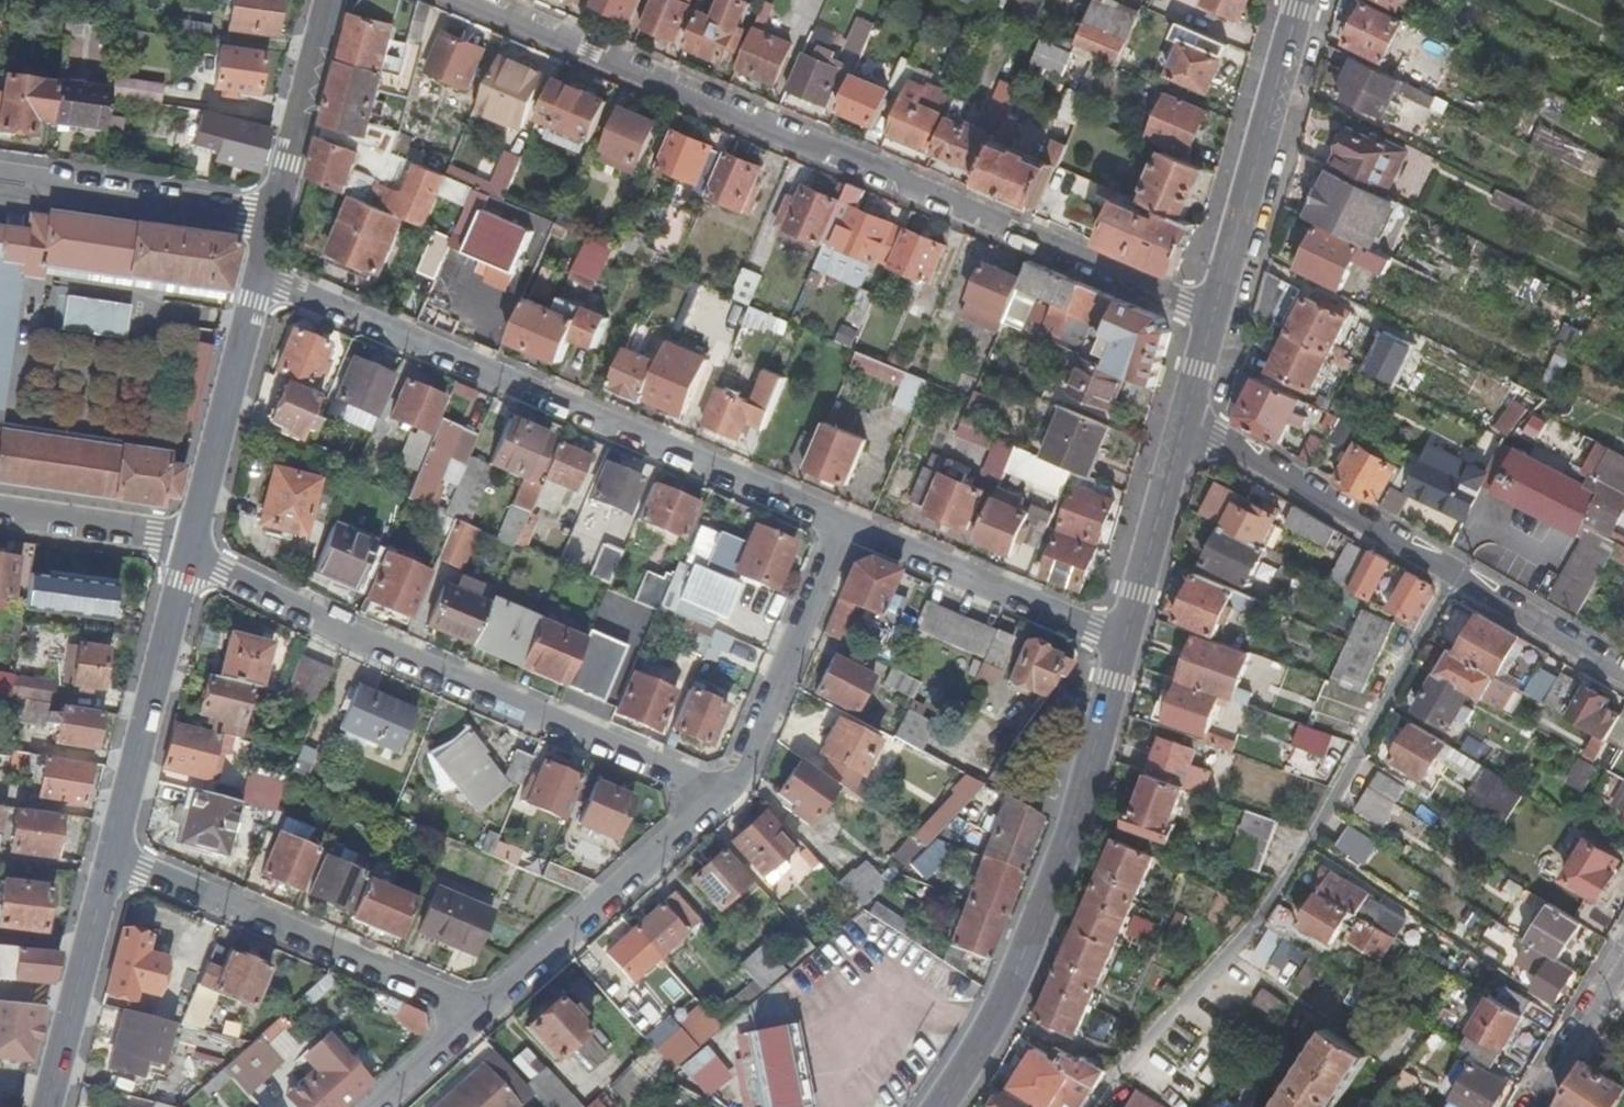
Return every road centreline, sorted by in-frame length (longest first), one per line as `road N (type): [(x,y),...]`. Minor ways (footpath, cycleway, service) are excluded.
road 1 (residential): [(1212,313),(478,0)]
road 2 (residential): [(261,273),(841,522)]
road 3 (residential): [(189,550),(713,794)]
road 4 (tertiary): [(1124,639),(1075,827),(1006,996),(939,1106)]
road 5 (residential): [(1184,420),(1623,670)]
road 6 (residential): [(112,852),(480,1007)]
road 7 (tertiary): [(1298,0),(1212,313)]
road 8 (residential): [(480,1007),(713,794)]
road 9 (residential): [(112,852),(189,550)]
road 10 (residential): [(841,522),(1124,639)]
road 11 (residential): [(713,794),(742,763),(841,522)]
road 12 (residential): [(189,550),(261,273)]
road 13 (residential): [(277,217),(0,180)]
road 14 (residential): [(45,1106),(112,852)]
road 15 (tertiary): [(1184,420),(1124,639)]
road 16 (residential): [(277,217),(331,0)]
road 17 (residential): [(0,511),(153,534),(189,550)]
road 18 (residential): [(1543,1106),(1623,968)]
road 19 (residential): [(371,1106),(480,1007)]

